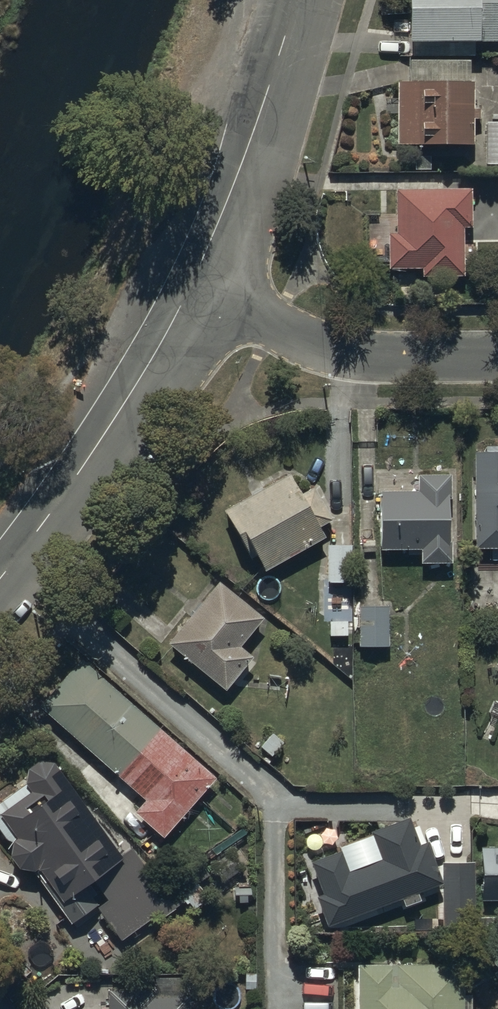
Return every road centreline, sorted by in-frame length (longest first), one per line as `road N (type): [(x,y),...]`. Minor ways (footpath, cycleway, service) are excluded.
road 1 (residential): [(0,580),(121,409),(194,279)]
road 2 (residential): [(194,279),(331,348),(497,356)]
road 3 (residential): [(194,279),(297,0)]

